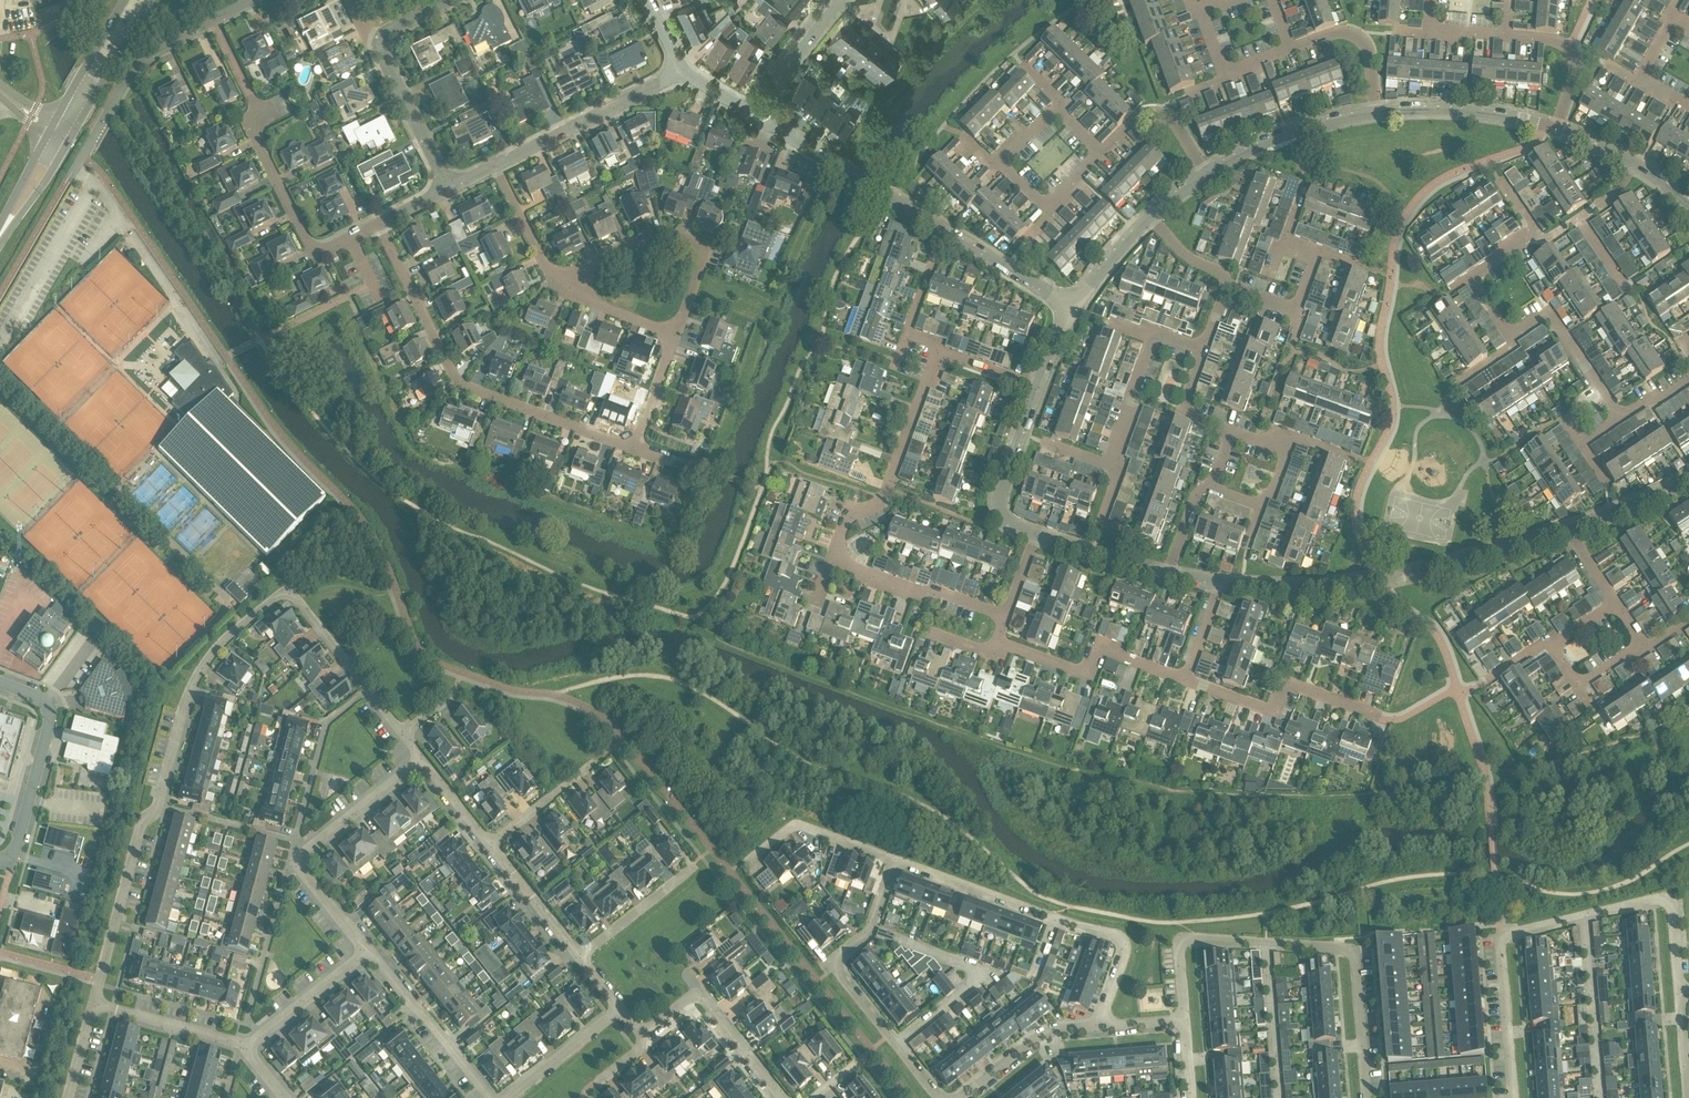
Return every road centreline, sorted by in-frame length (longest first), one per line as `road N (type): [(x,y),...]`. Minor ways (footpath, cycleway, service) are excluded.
road 1 (residential): [(402,734),(286,588),(196,675),(94,1006)]
road 2 (residential): [(1681,997),(1676,905),(1499,935),(1513,1097)]
road 3 (residential): [(1367,1097),(1354,952),(1347,949),(1189,940),(1179,947),(1185,1021)]
road 4 (residential): [(635,449),(470,390),(453,377),(382,223)]
road 5 (residential): [(1071,307),(760,118)]
road 6 (residential): [(1221,585),(1377,581),(1570,530)]
road 7 (residential): [(1101,1027),(1127,943),(1119,936),(895,861)]
road 8 (residential): [(938,1097),(836,970),(834,962),(867,935),(895,861)]
road 9 (residential): [(420,760),(294,864),(365,955)]
road 10 (residential): [(68,177),(142,59),(253,0)]
road 11 (residential): [(674,336),(705,260),(698,246),(652,235),(558,281)]
road 12 (residential): [(382,223),(316,255),(257,141),(251,98)]
road 13 (residential): [(833,560),(850,517),(887,493),(940,354)]
road 14 (residential): [(0,684),(46,702),(53,722),(12,866),(0,863)]
road 15 (residential): [(1382,720),(1287,682),(1271,710),(1186,679)]
road 16 (residential): [(496,166),(684,74)]
road 17 (residential): [(1186,679),(1109,649),(1082,673),(998,644)]
road 18 (residential): [(782,1097),(697,994),(639,1035)]
road 19 (residential): [(365,955),(491,1097)]
road 20 (residential): [(1377,112),(1288,132),(1205,174)]
road 21 (residential): [(1007,619),(833,560)]
road 22 (residential): [(1038,388),(997,507),(1006,523),(1039,537)]
road 23 (residential): [(1554,130),(1498,115),(1377,112)]
road 24 (residential): [(1618,418),(1550,313),(1513,339)]
road 25 (residential): [(895,861),(799,826),(746,860)]
road 26 (residential): [(249,1047),(94,1006)]
road 27 (residential): [(614,748),(489,848)]
road 28 (residential): [(1101,1027),(1036,1040),(963,1097)]
road 29 (residential): [(450,189),(377,48)]
road 30 (secondary): [(71,137),(151,0)]
road 31 (residential): [(1554,130),(1576,74),(1574,56),(1559,42),(1507,36)]
road 32 (residential): [(1205,174),(1177,126),(1158,114),(1135,121),(1101,154)]
road 33 (residential): [(1377,112),(1368,50),(1351,33),(1291,49)]
road 34 (residential): [(249,1047),(365,955)]
road 35 (residential): [(694,867),(580,960)]
road 36 (residential): [(760,118),(793,60),(846,0)]
road 37 (secondary): [(124,0),(52,126)]
road 38 (residential): [(489,848),(580,960)]
road 39 (residential): [(620,1011),(508,1097)]
road 40 (residential): [(1039,537),(1168,574)]
road 41 (residential): [(1151,339),(1109,463)]
road 42 (residential): [(558,281),(496,166)]
road 43 (residential): [(674,336),(579,298),(558,281)]
road 44 (secondary): [(0,245),(71,137)]
road 45 (residential): [(1570,530),(1688,480)]
road 46 (residential): [(1151,217),(1071,307)]

